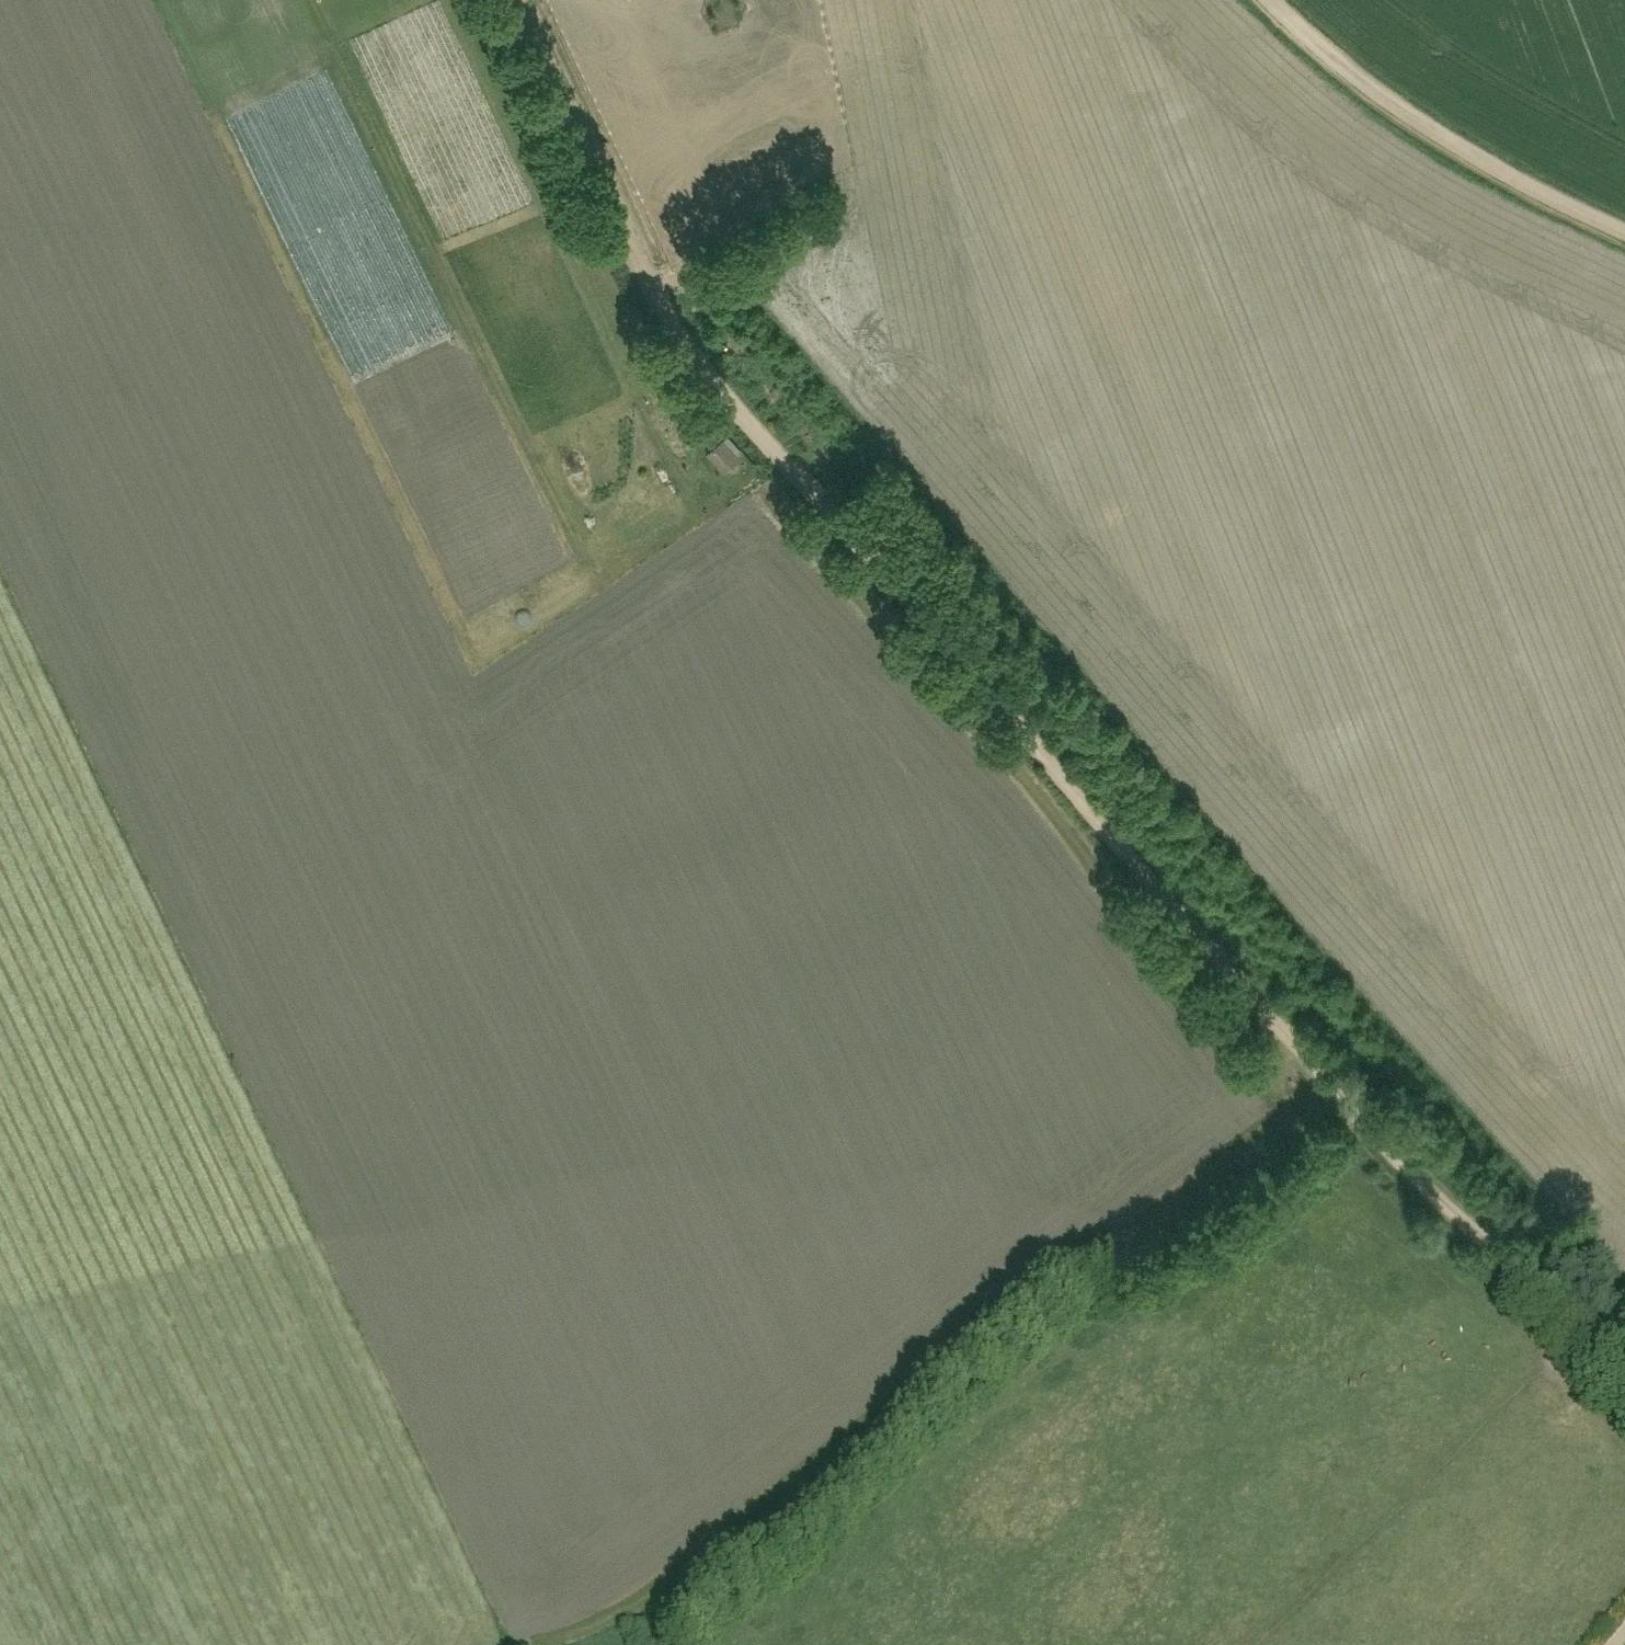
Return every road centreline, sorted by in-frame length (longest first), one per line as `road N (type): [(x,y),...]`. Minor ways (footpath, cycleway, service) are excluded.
road 1 (track): [(1269,0),(1403,109),(1474,155),(1624,230)]

